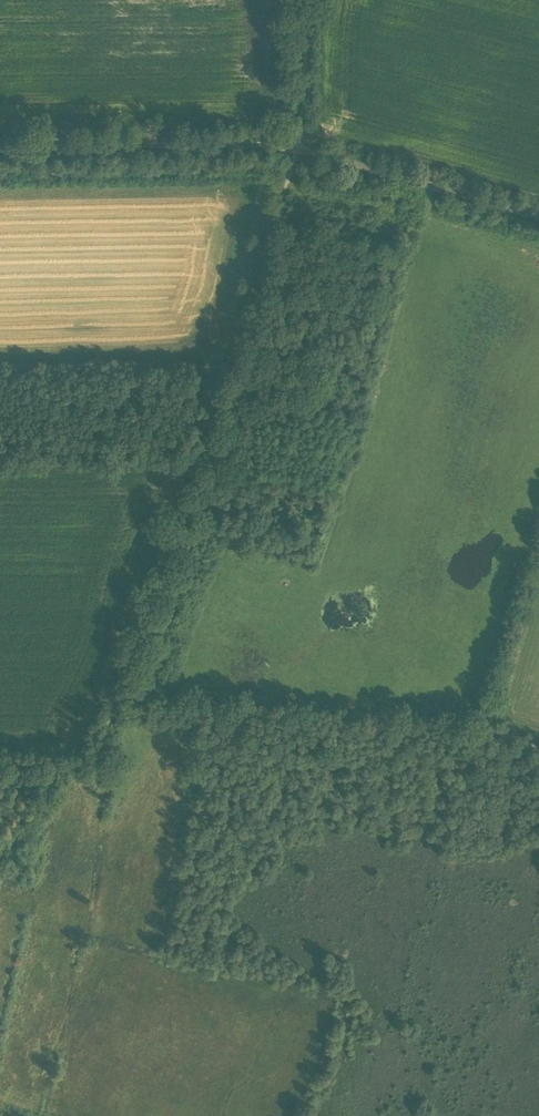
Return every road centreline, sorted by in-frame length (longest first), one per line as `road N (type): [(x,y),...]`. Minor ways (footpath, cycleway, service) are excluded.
road 1 (unclassified): [(538,216),(265,145),(0,148)]

